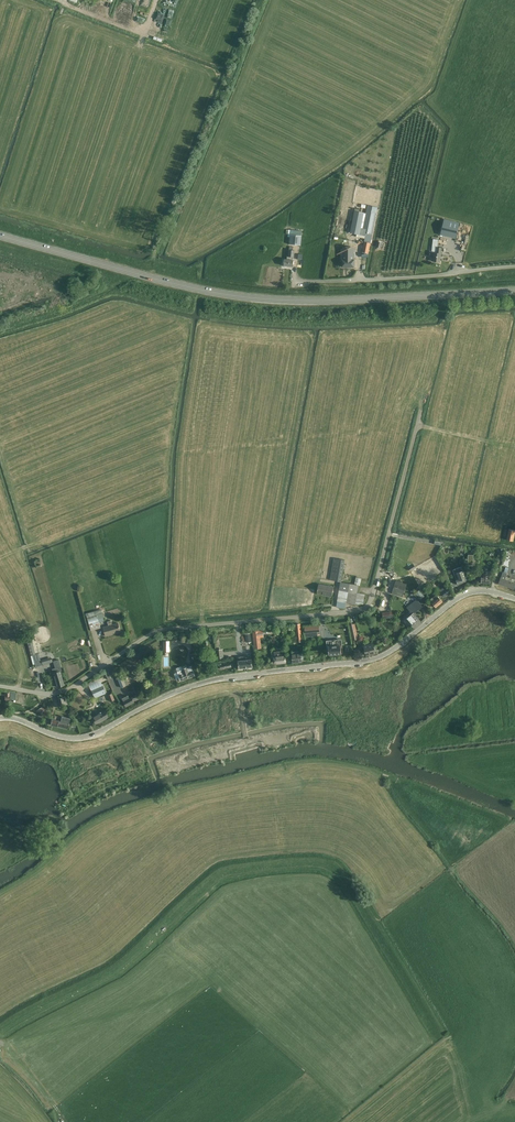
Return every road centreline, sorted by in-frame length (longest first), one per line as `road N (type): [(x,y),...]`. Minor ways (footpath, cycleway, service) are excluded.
road 1 (unclassified): [(0,686),(57,694),(151,634),(369,607),(420,415)]
road 2 (tertiary): [(514,598),(465,594),(379,657),(199,683),(83,737),(0,718)]
road 3 (primary): [(514,291),(333,300),(222,294),(0,236)]
road 4 (unclassified): [(295,281),(514,266)]

